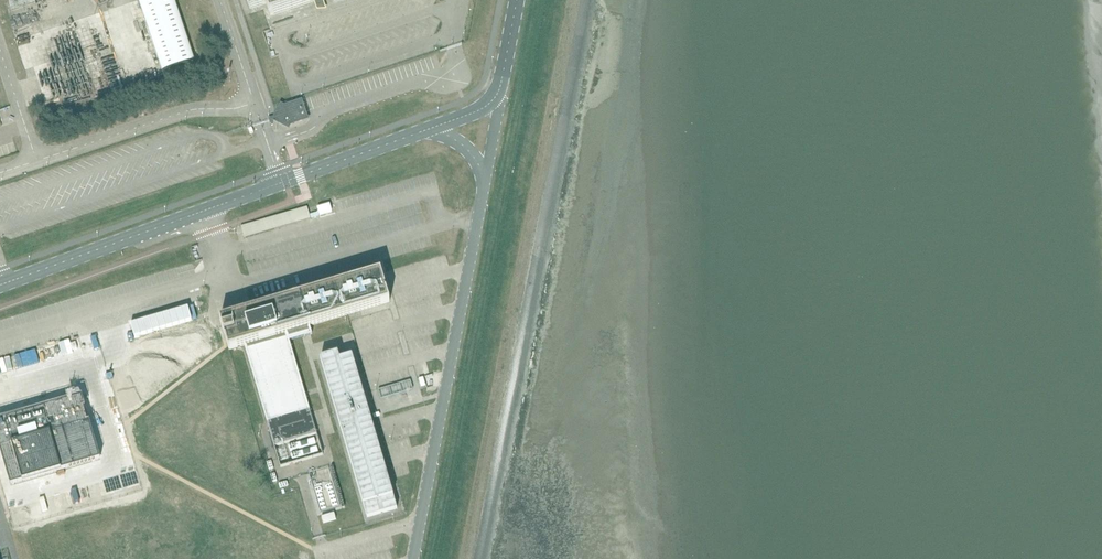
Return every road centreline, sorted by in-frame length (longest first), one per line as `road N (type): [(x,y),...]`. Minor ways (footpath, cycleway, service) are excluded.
road 1 (unclassified): [(413,558),(485,186)]
road 2 (unclassified): [(0,285),(281,183)]
road 3 (unclassified): [(281,183),(425,131)]
road 4 (track): [(442,558),(469,419)]

